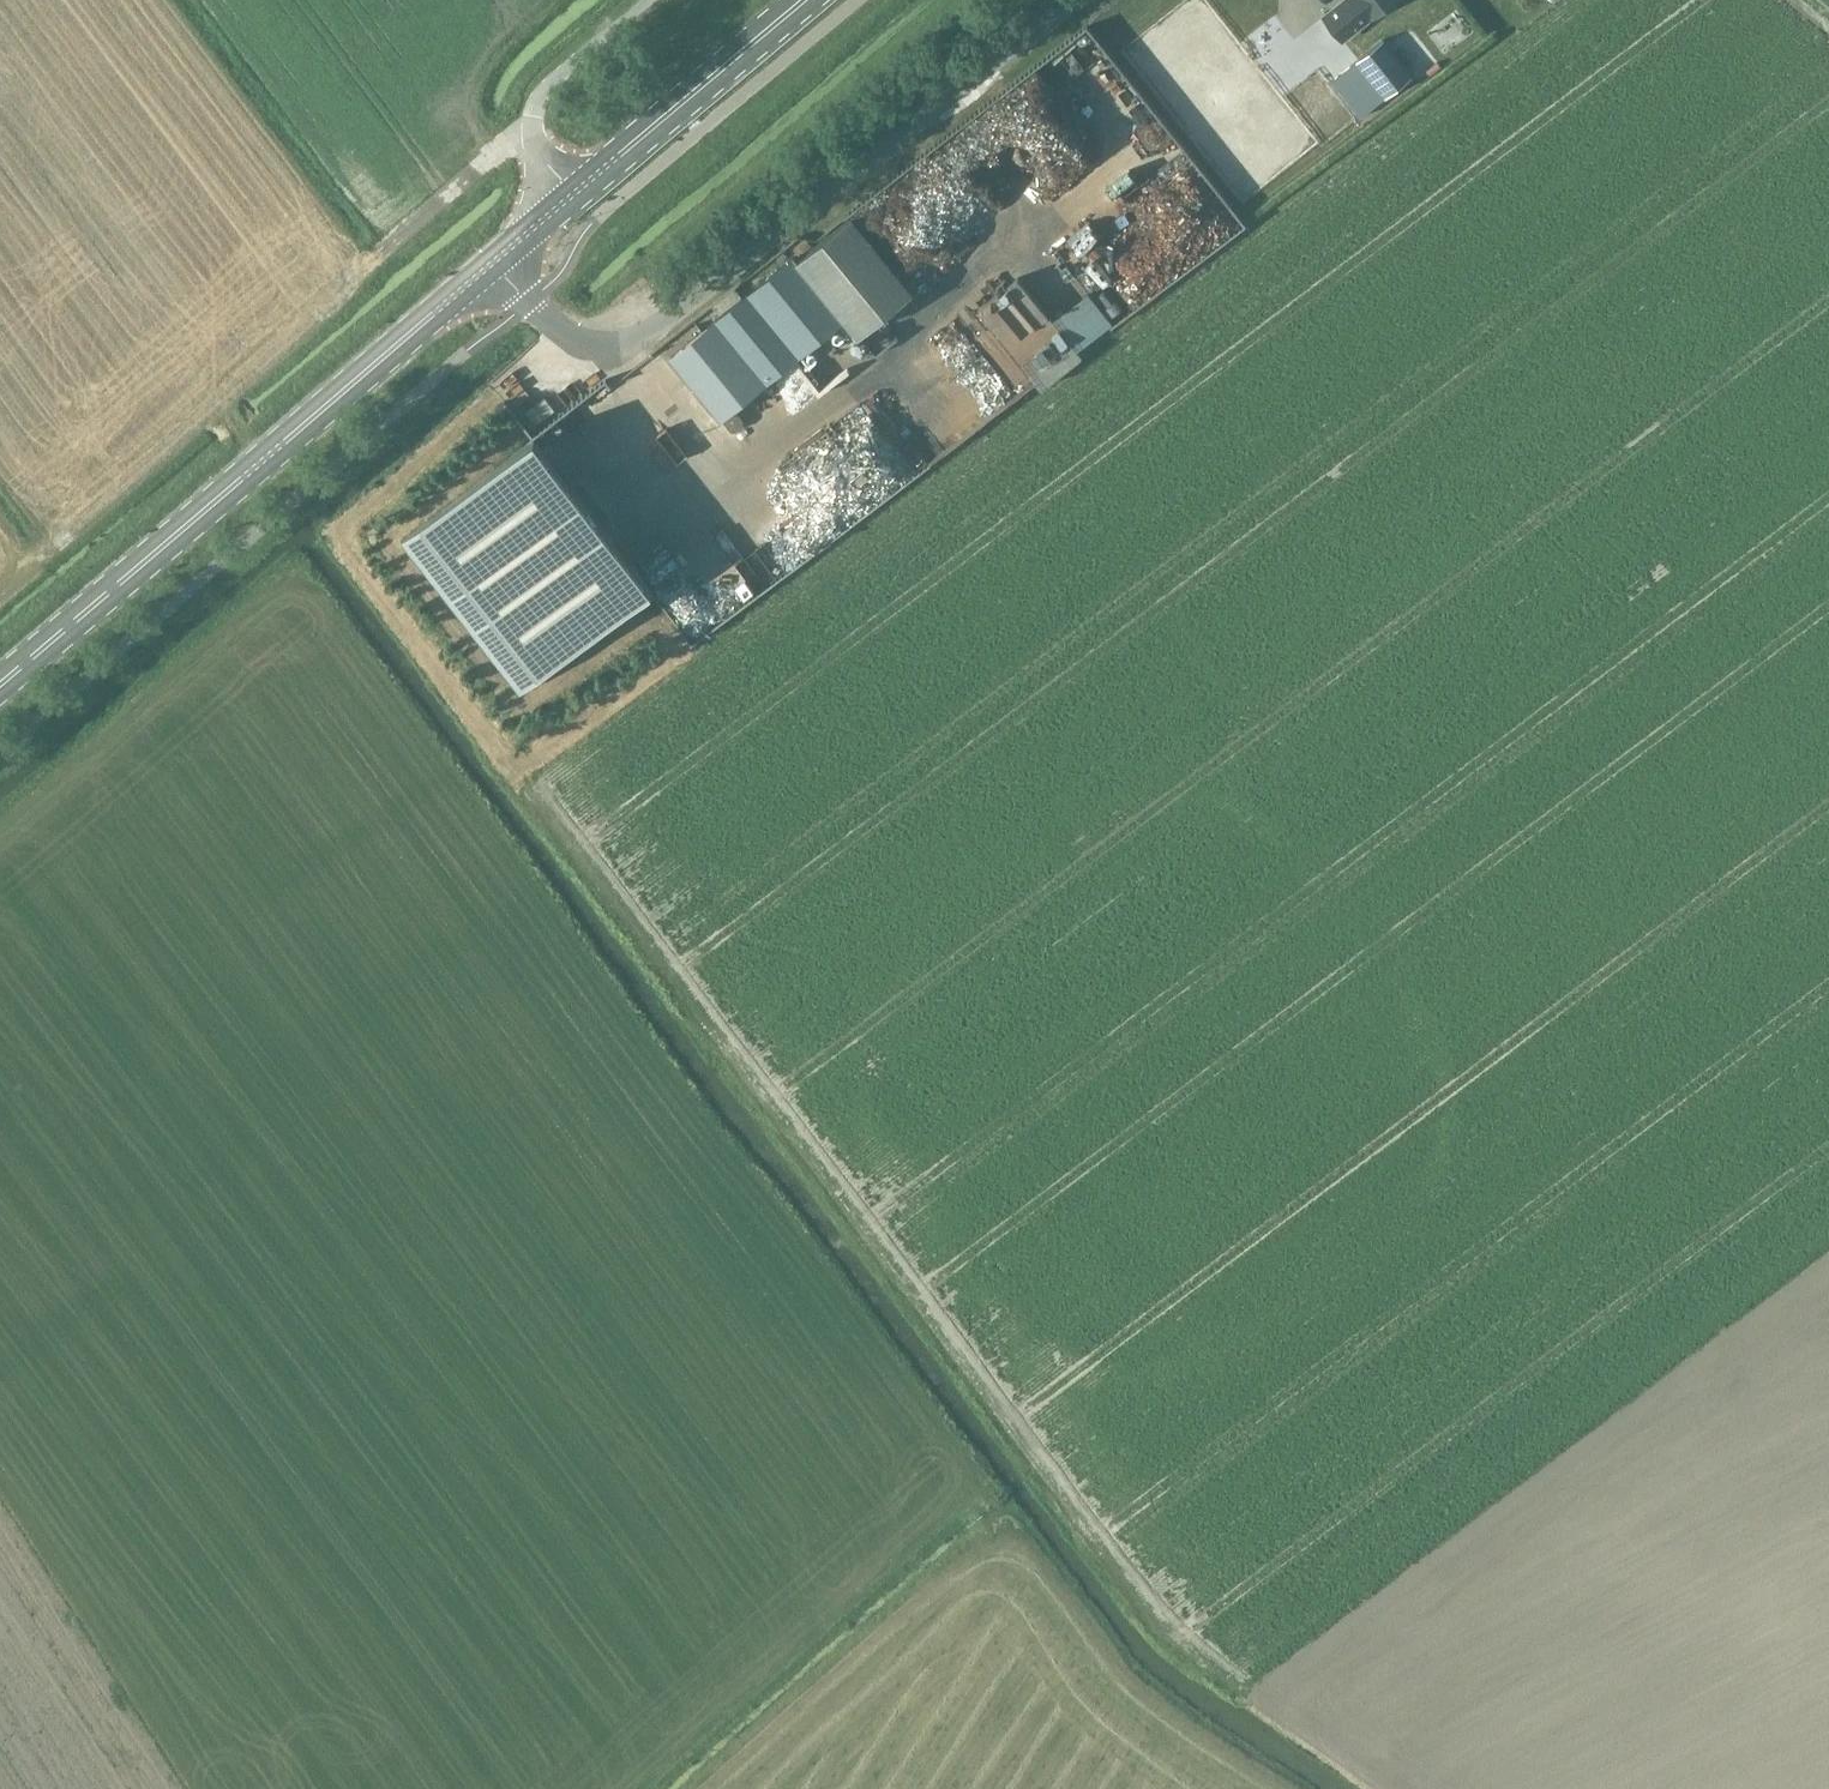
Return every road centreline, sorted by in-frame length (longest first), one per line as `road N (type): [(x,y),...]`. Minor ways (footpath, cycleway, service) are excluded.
road 1 (unclassified): [(495,259),(577,343),(630,336),(684,307),(1073,0)]
road 2 (tertiary): [(0,679),(495,259)]
road 3 (tertiary): [(495,259),(801,0)]

